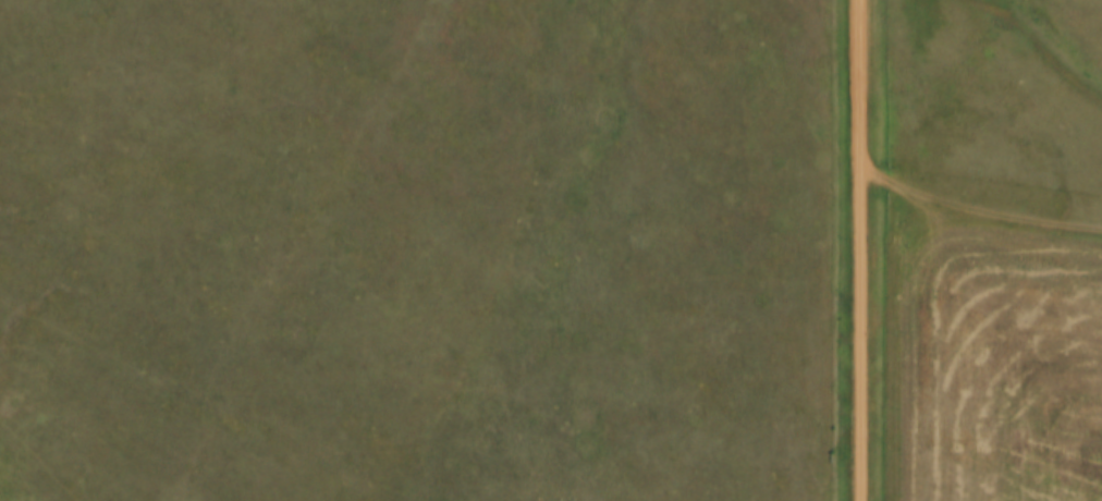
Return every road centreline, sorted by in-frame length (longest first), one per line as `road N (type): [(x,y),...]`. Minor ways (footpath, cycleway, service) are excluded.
road 1 (residential): [(862,0),(859,500)]

